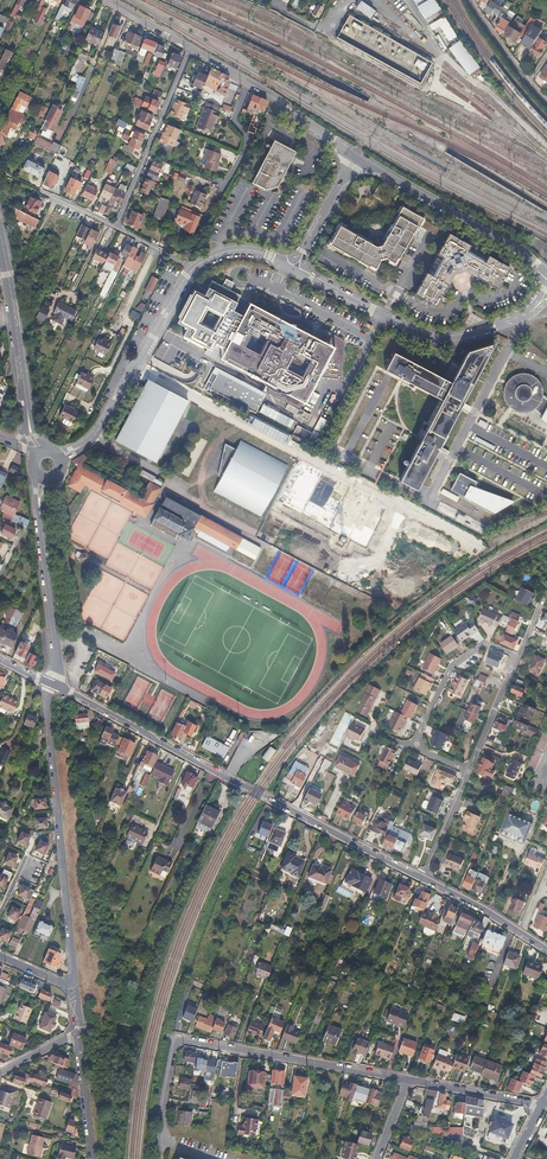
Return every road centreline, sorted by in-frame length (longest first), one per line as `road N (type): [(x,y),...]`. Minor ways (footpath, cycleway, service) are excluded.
road 1 (residential): [(136,366),(479,546),(546,517)]
road 2 (residential): [(75,983),(50,684)]
road 3 (residential): [(305,276),(413,332),(443,339),(536,308)]
road 4 (residential): [(177,1038),(407,1080)]
road 5 (residential): [(546,274),(357,155)]
road 6 (residential): [(425,881),(230,779)]
road 7 (residential): [(230,779),(50,684)]
road 8 (residential): [(190,47),(116,227)]
road 9 (residential): [(39,510),(59,663),(50,684)]
road 10 (residential): [(0,230),(26,404)]
road 11 (residential): [(516,658),(482,645),(450,668),(414,746)]
road 12 (residential): [(546,952),(425,881)]
road 13 (residential): [(407,1080),(543,1105)]
road 14 (residential): [(357,155),(249,81)]
road 15 (residential): [(92,1158),(77,1034)]
road 16 (residential): [(249,81),(234,119),(246,143),(220,193)]
road 17 (residential): [(469,772),(516,658)]

